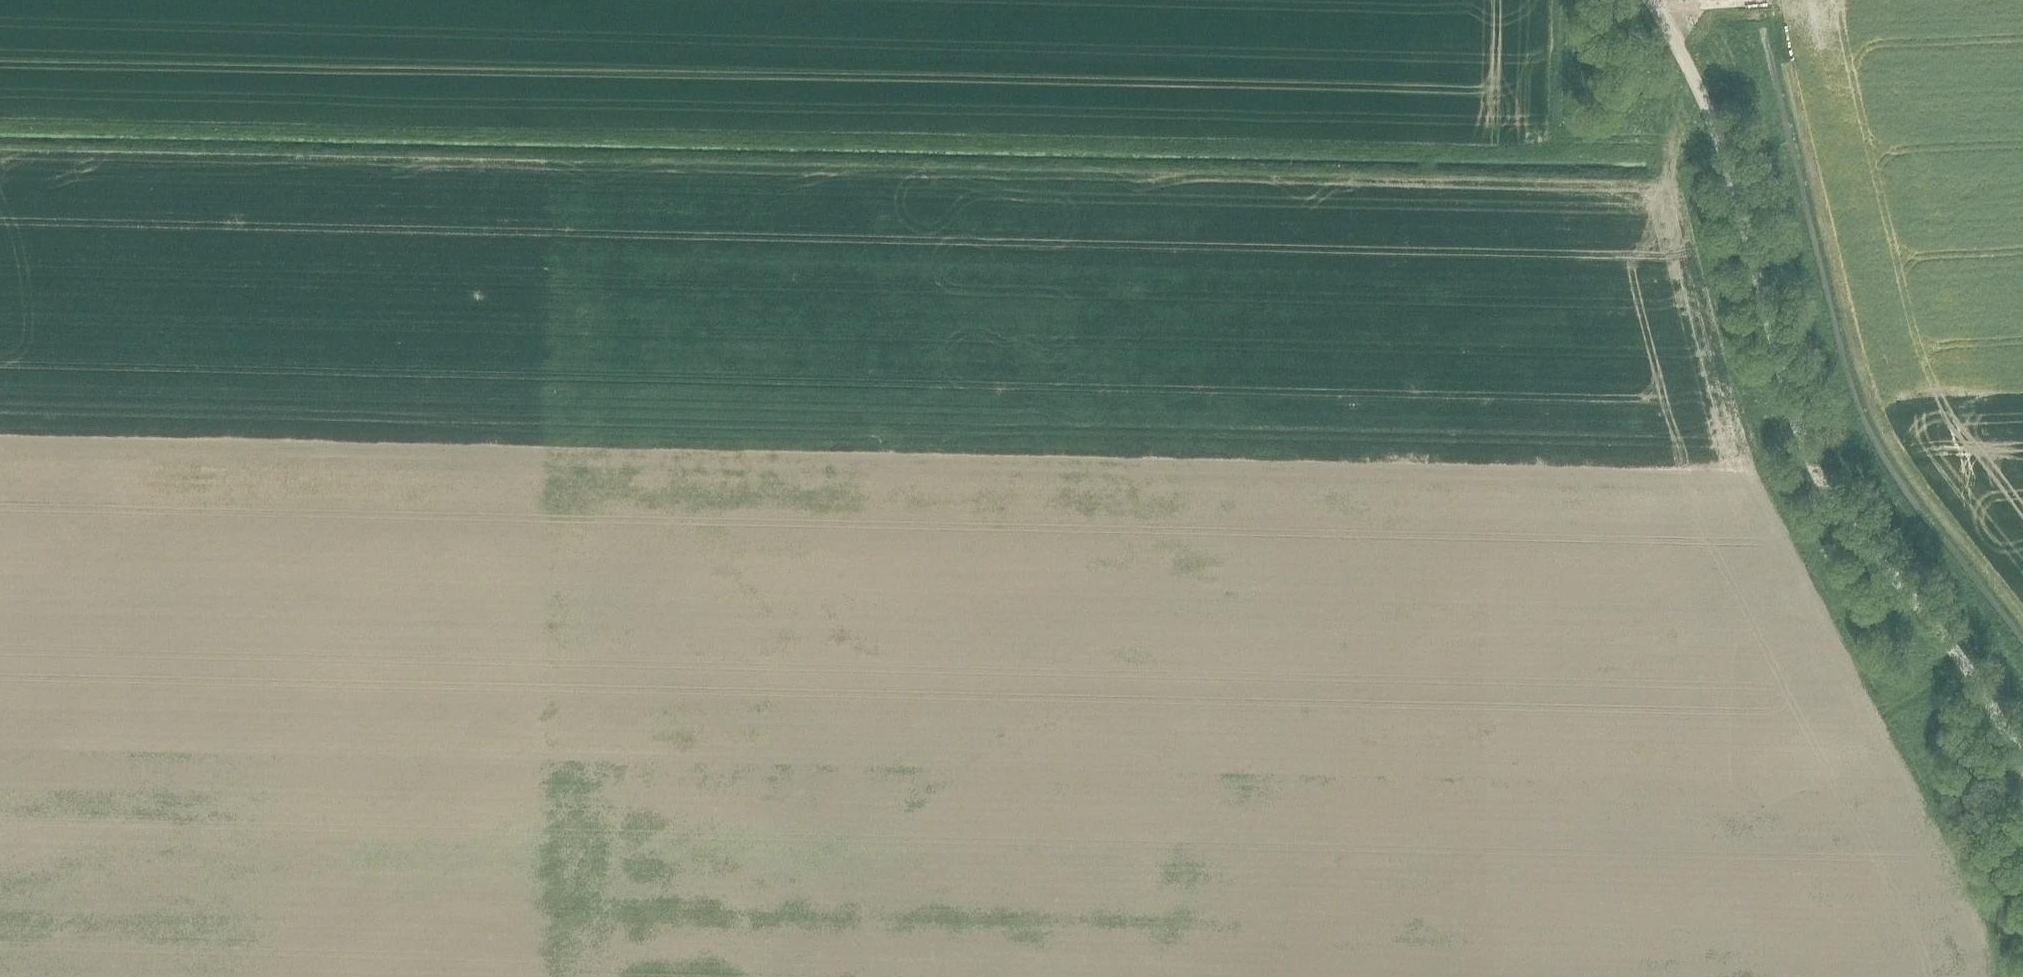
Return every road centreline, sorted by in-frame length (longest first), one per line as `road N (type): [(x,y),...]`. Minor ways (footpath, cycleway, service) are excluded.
road 1 (unclassified): [(2022,766),(1958,655),(1824,487),(1799,431),(1725,156),(1650,0)]

